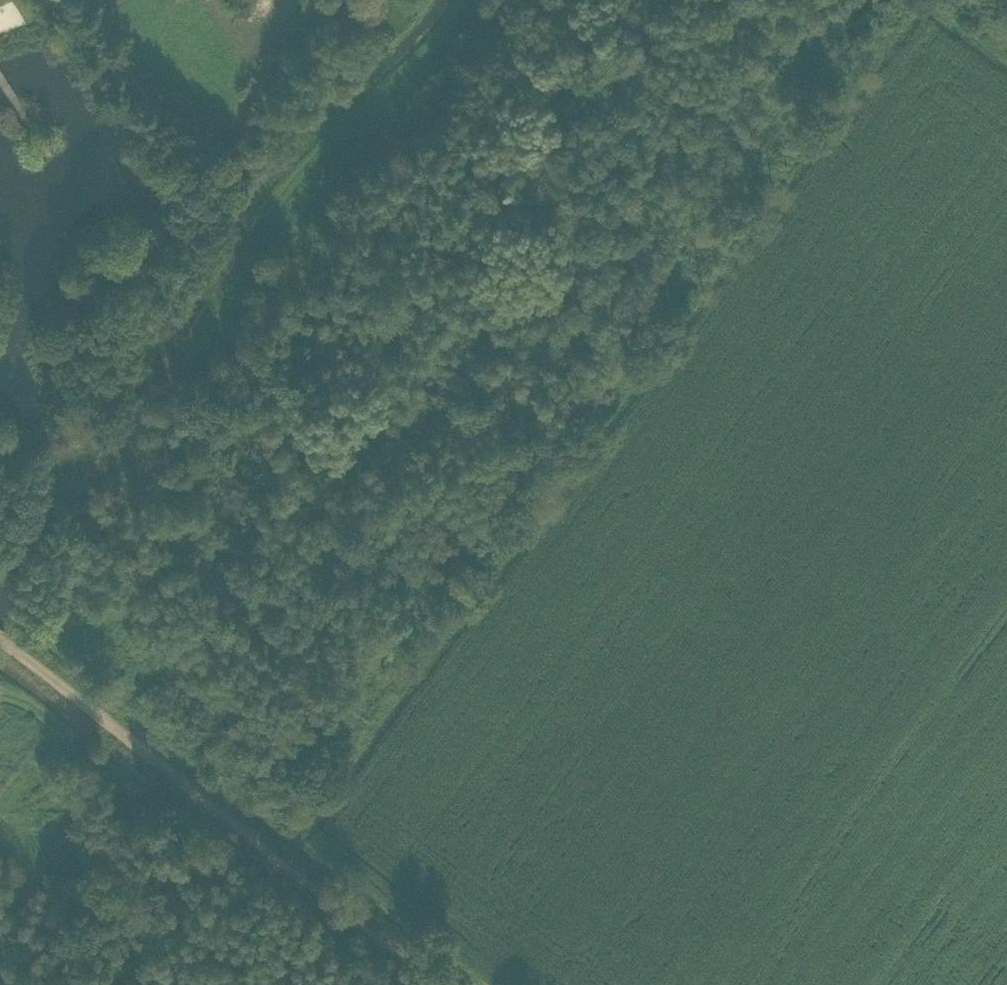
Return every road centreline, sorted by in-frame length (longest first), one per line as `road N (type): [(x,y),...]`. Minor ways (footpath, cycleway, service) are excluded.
road 1 (track): [(170,774),(436,984)]
road 2 (track): [(0,642),(170,774)]

